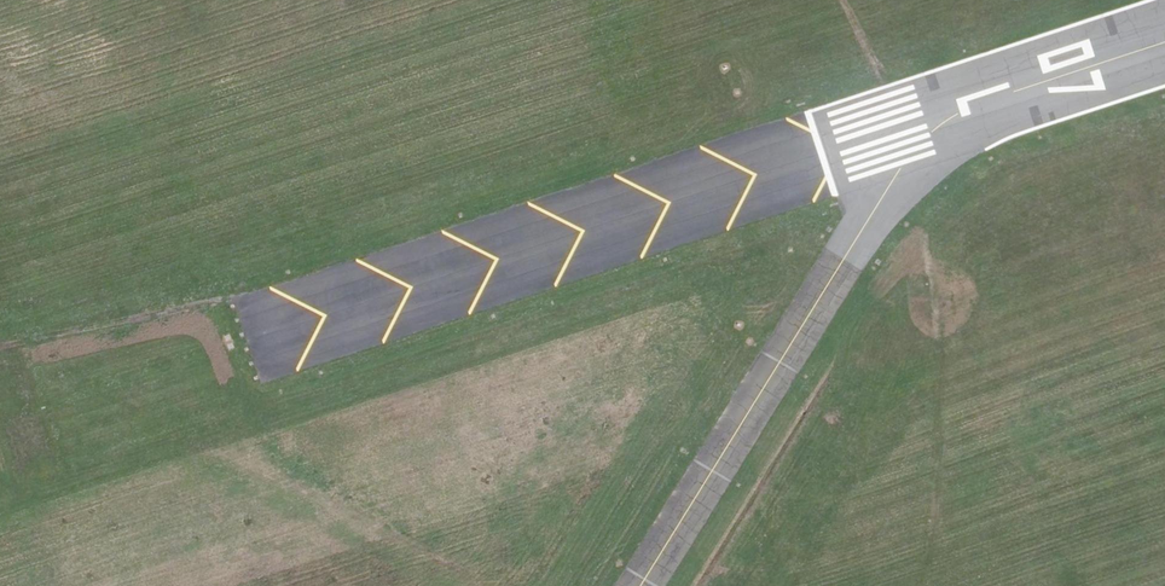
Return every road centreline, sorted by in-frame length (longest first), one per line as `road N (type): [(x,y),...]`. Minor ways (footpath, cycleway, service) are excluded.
road 1 (track): [(0,345),(243,299)]

